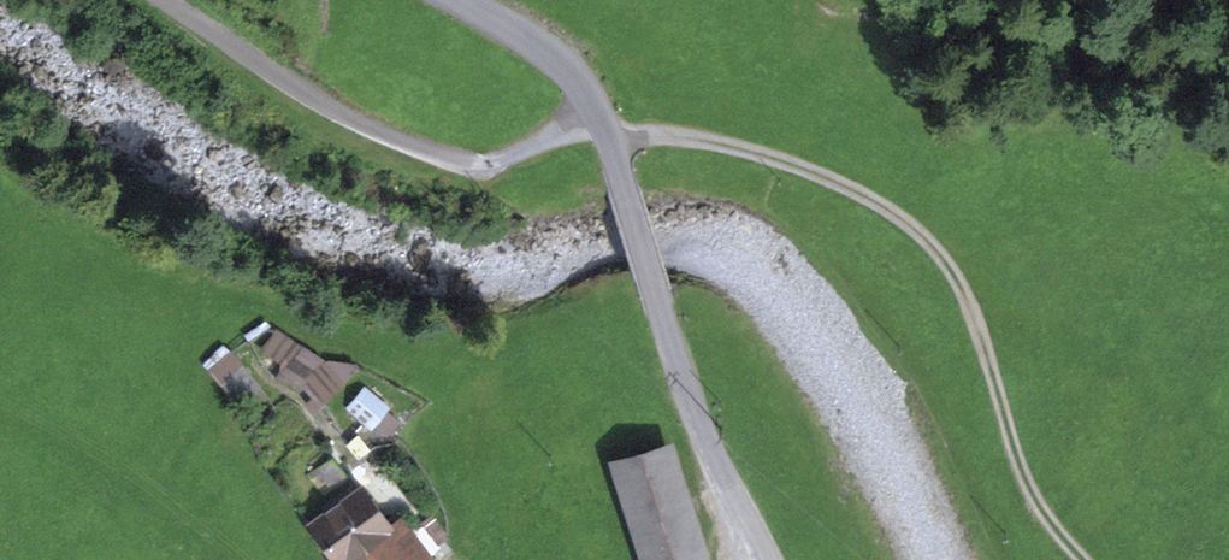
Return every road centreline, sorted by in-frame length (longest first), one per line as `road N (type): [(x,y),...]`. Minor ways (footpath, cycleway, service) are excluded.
road 1 (track): [(1084,559),(1027,485),(956,276),(878,203),(768,155),(601,122),(496,160),(431,153),(333,111),(154,0)]
road 2 (tertiary): [(456,0),(561,61),(590,99),(697,417),(760,559)]

